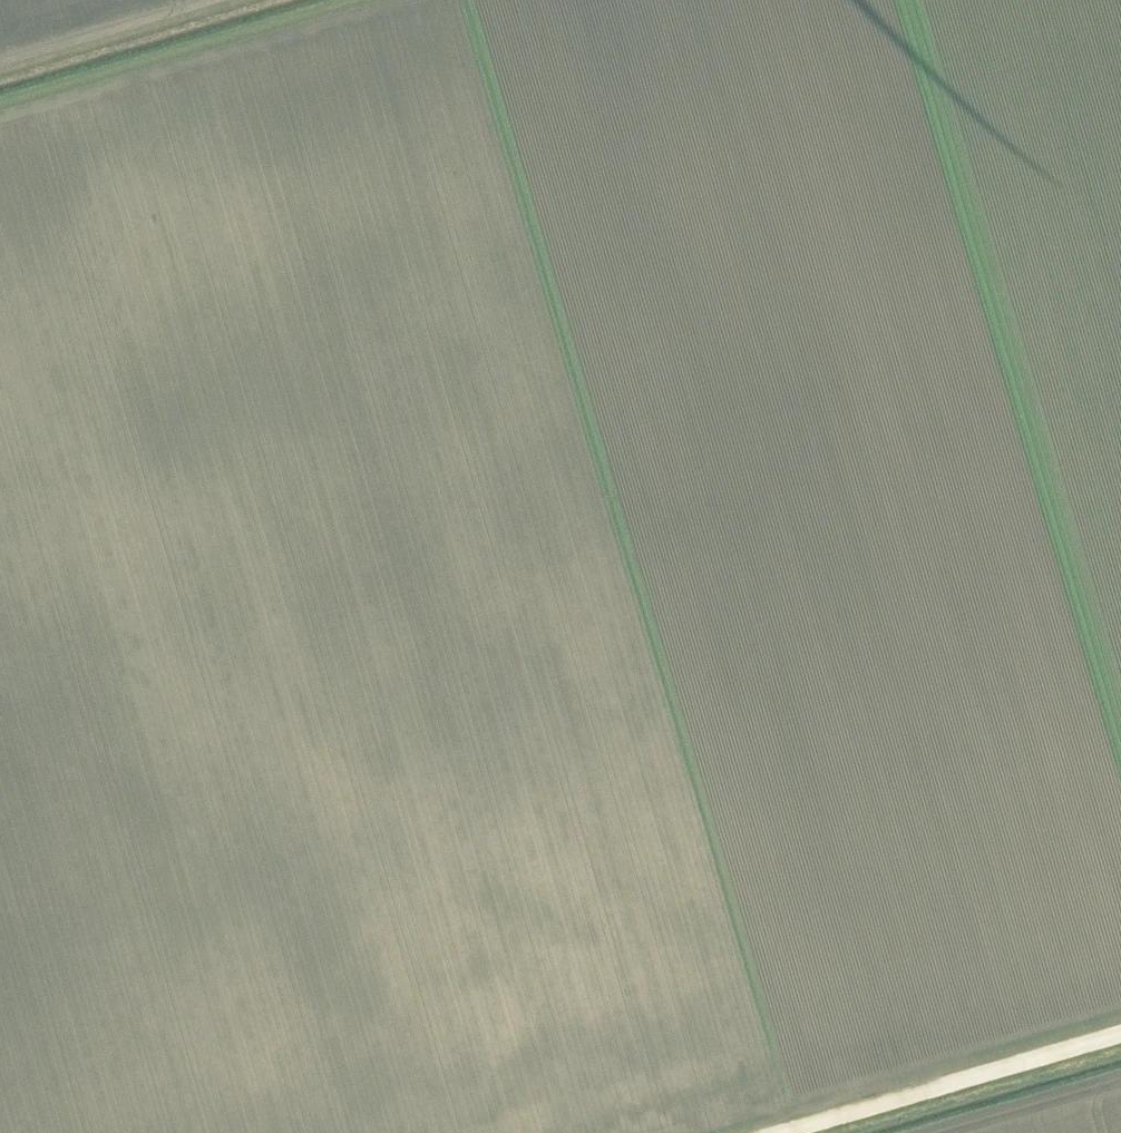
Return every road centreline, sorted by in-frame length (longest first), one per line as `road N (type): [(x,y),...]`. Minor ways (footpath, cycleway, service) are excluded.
road 1 (track): [(1120,1034),(779,1132)]

